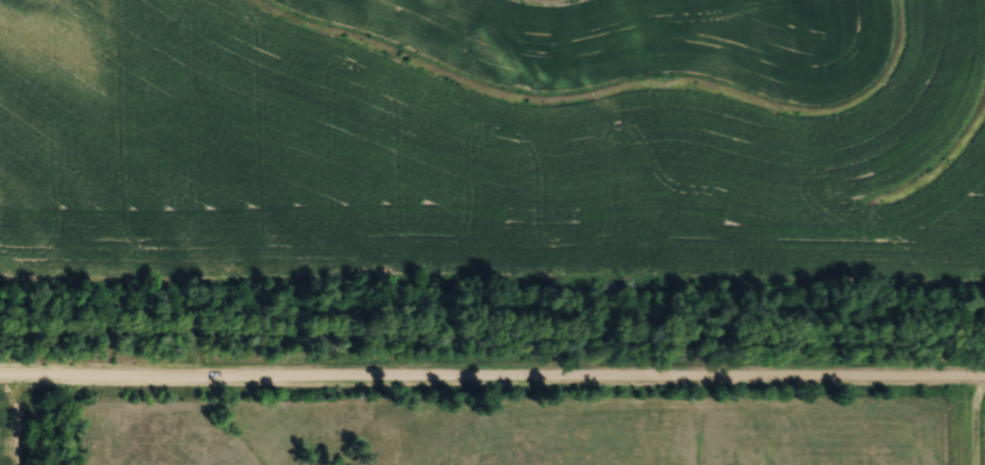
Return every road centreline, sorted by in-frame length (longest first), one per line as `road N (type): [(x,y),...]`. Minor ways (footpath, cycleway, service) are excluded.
road 1 (residential): [(984,376),(0,377)]

